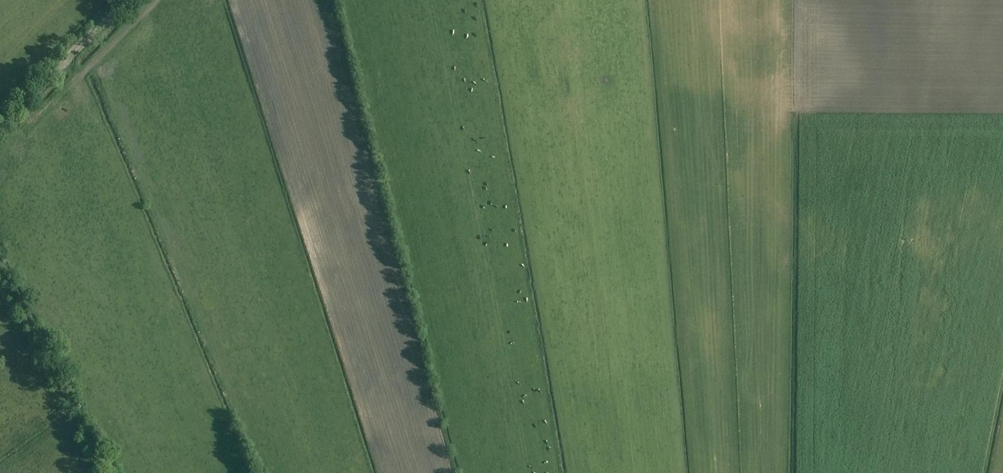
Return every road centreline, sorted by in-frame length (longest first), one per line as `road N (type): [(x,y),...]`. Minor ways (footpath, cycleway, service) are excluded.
road 1 (track): [(0,277),(107,472)]
road 2 (track): [(122,0),(0,128)]

